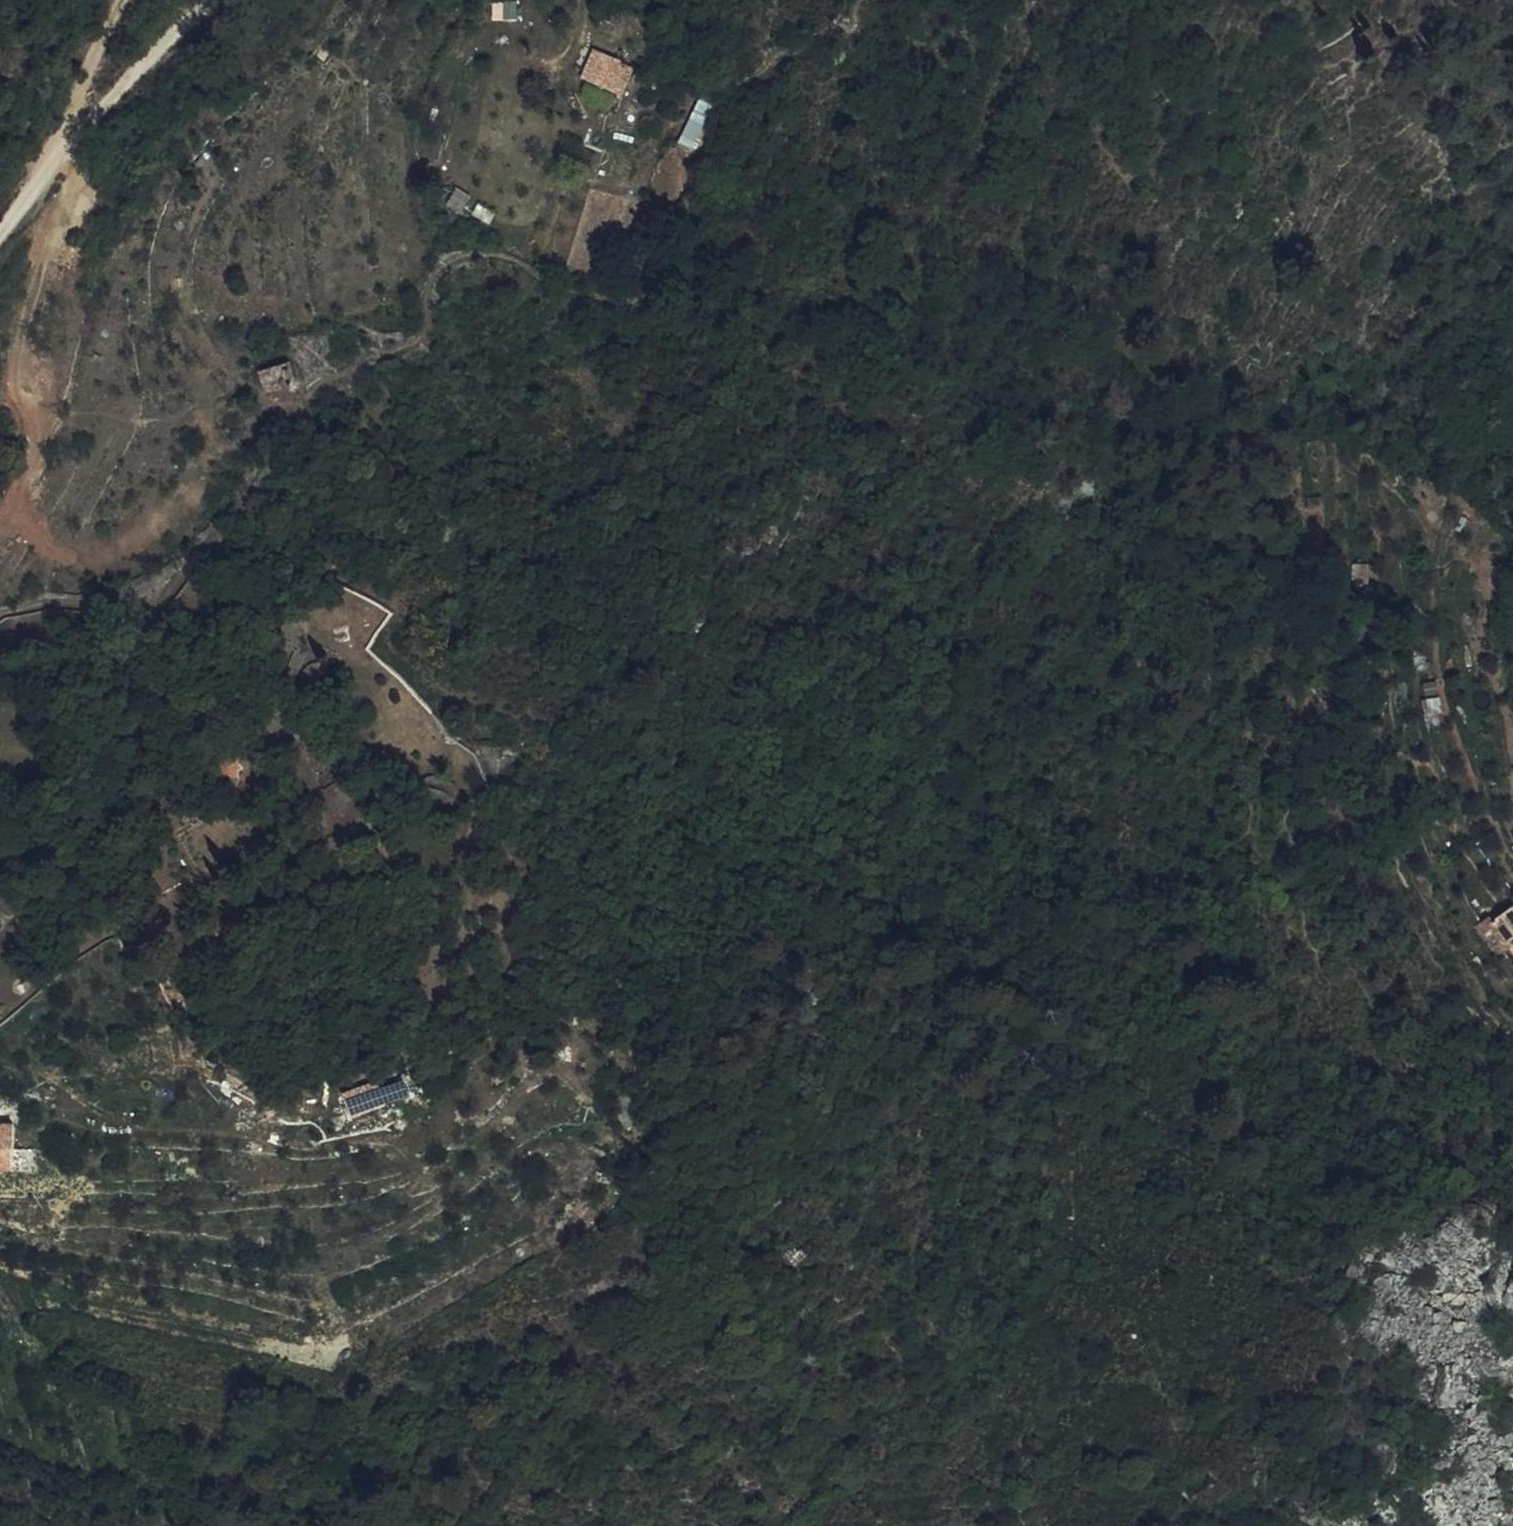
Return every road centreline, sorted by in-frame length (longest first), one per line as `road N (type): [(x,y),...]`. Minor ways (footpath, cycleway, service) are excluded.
road 1 (track): [(0,614),(46,601),(131,606),(168,595),(310,391),(368,358),(420,343),(429,325),(430,286),(451,259),(482,256),(520,271)]
road 2 (track): [(0,228),(211,0)]
road 3 (track): [(76,141),(73,98),(126,0)]

